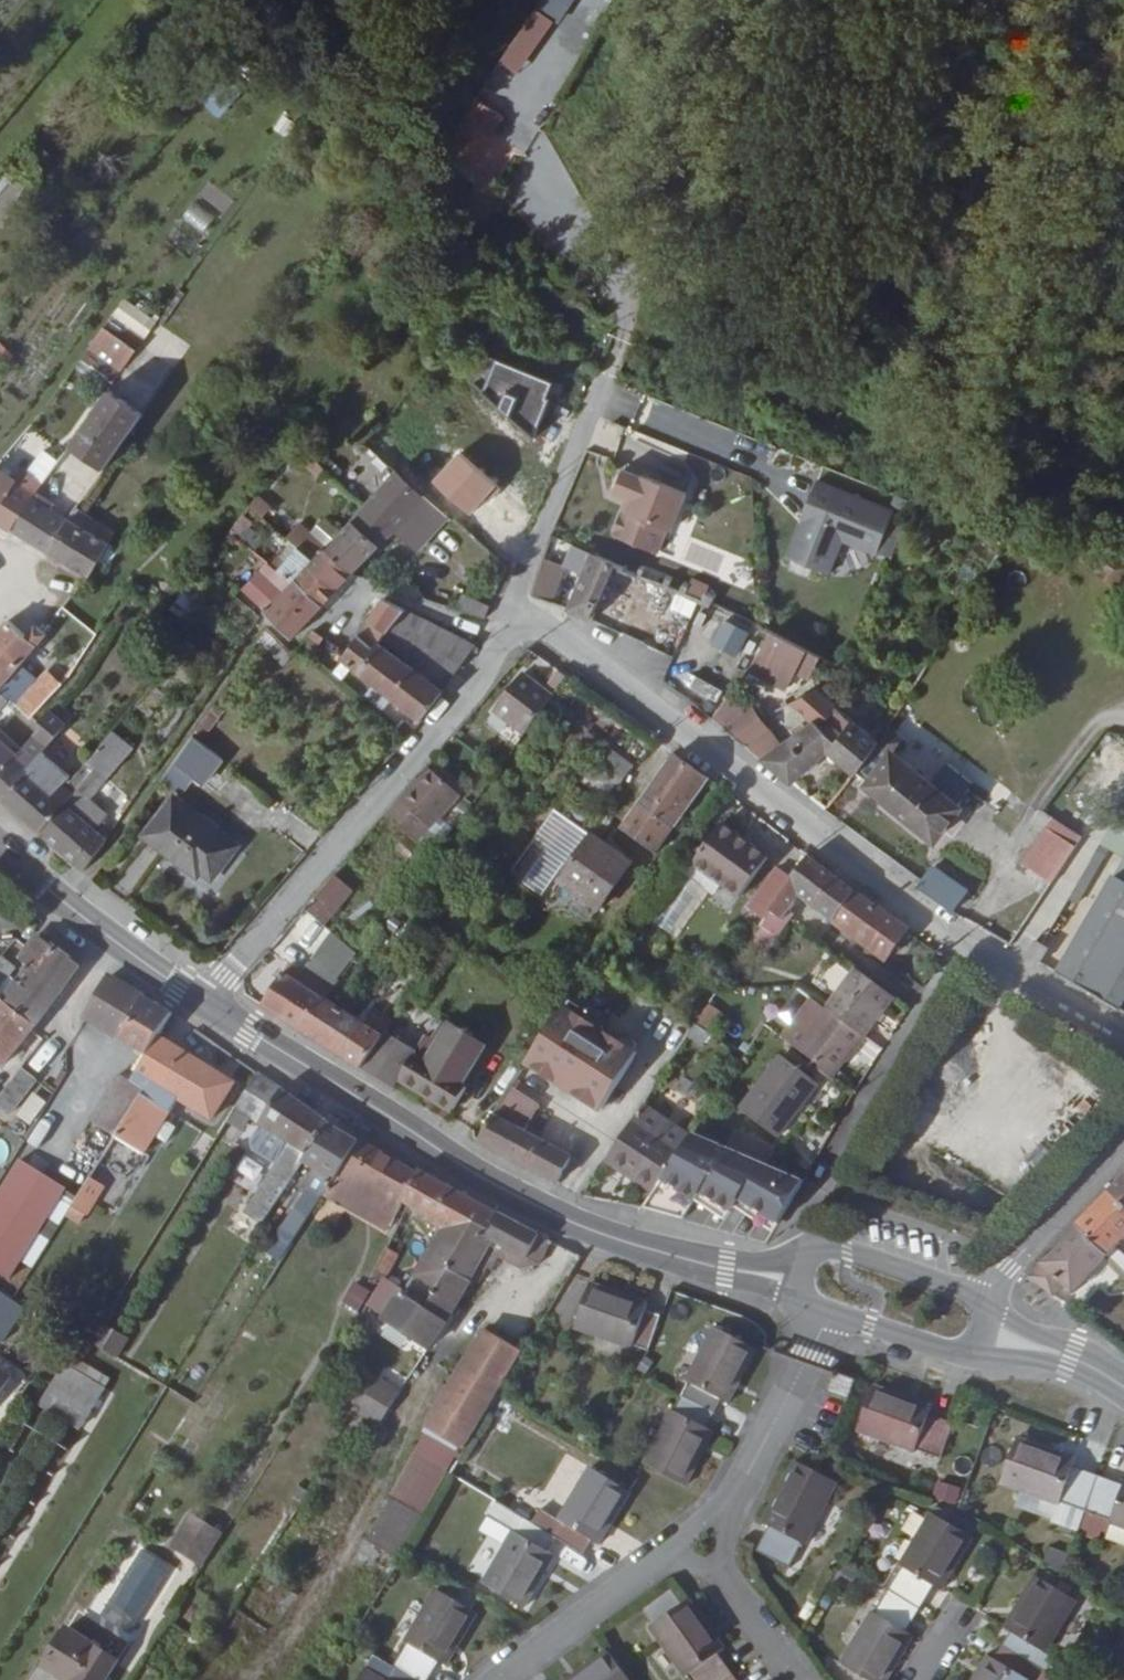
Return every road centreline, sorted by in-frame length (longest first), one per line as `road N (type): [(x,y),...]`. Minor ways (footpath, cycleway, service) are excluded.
road 1 (residential): [(511,610),(911,908),(1123,1033)]
road 2 (tertiary): [(700,1265),(574,1227),(476,1176),(200,1002)]
road 3 (track): [(262,1679),(340,1570),(397,1443),(469,1321),(503,1296),(550,1279),(574,1227)]
road 4 (residential): [(511,610),(470,695),(200,1002)]
road 5 (residential): [(829,1313),(738,1502),(700,1535)]
road 6 (residential): [(700,1535),(491,1679)]
road 7 (tertiary): [(200,1002),(0,847)]
road 8 (residential): [(604,378),(511,610)]
road 9 (track): [(531,160),(626,324),(604,378)]
road 10 (residential): [(1123,1148),(980,1295)]
road 11 (tertiary): [(980,1295),(819,1244),(800,1256)]
road 12 (residential): [(802,1679),(700,1535)]
road 13 (tertiary): [(829,1313),(965,1354)]

